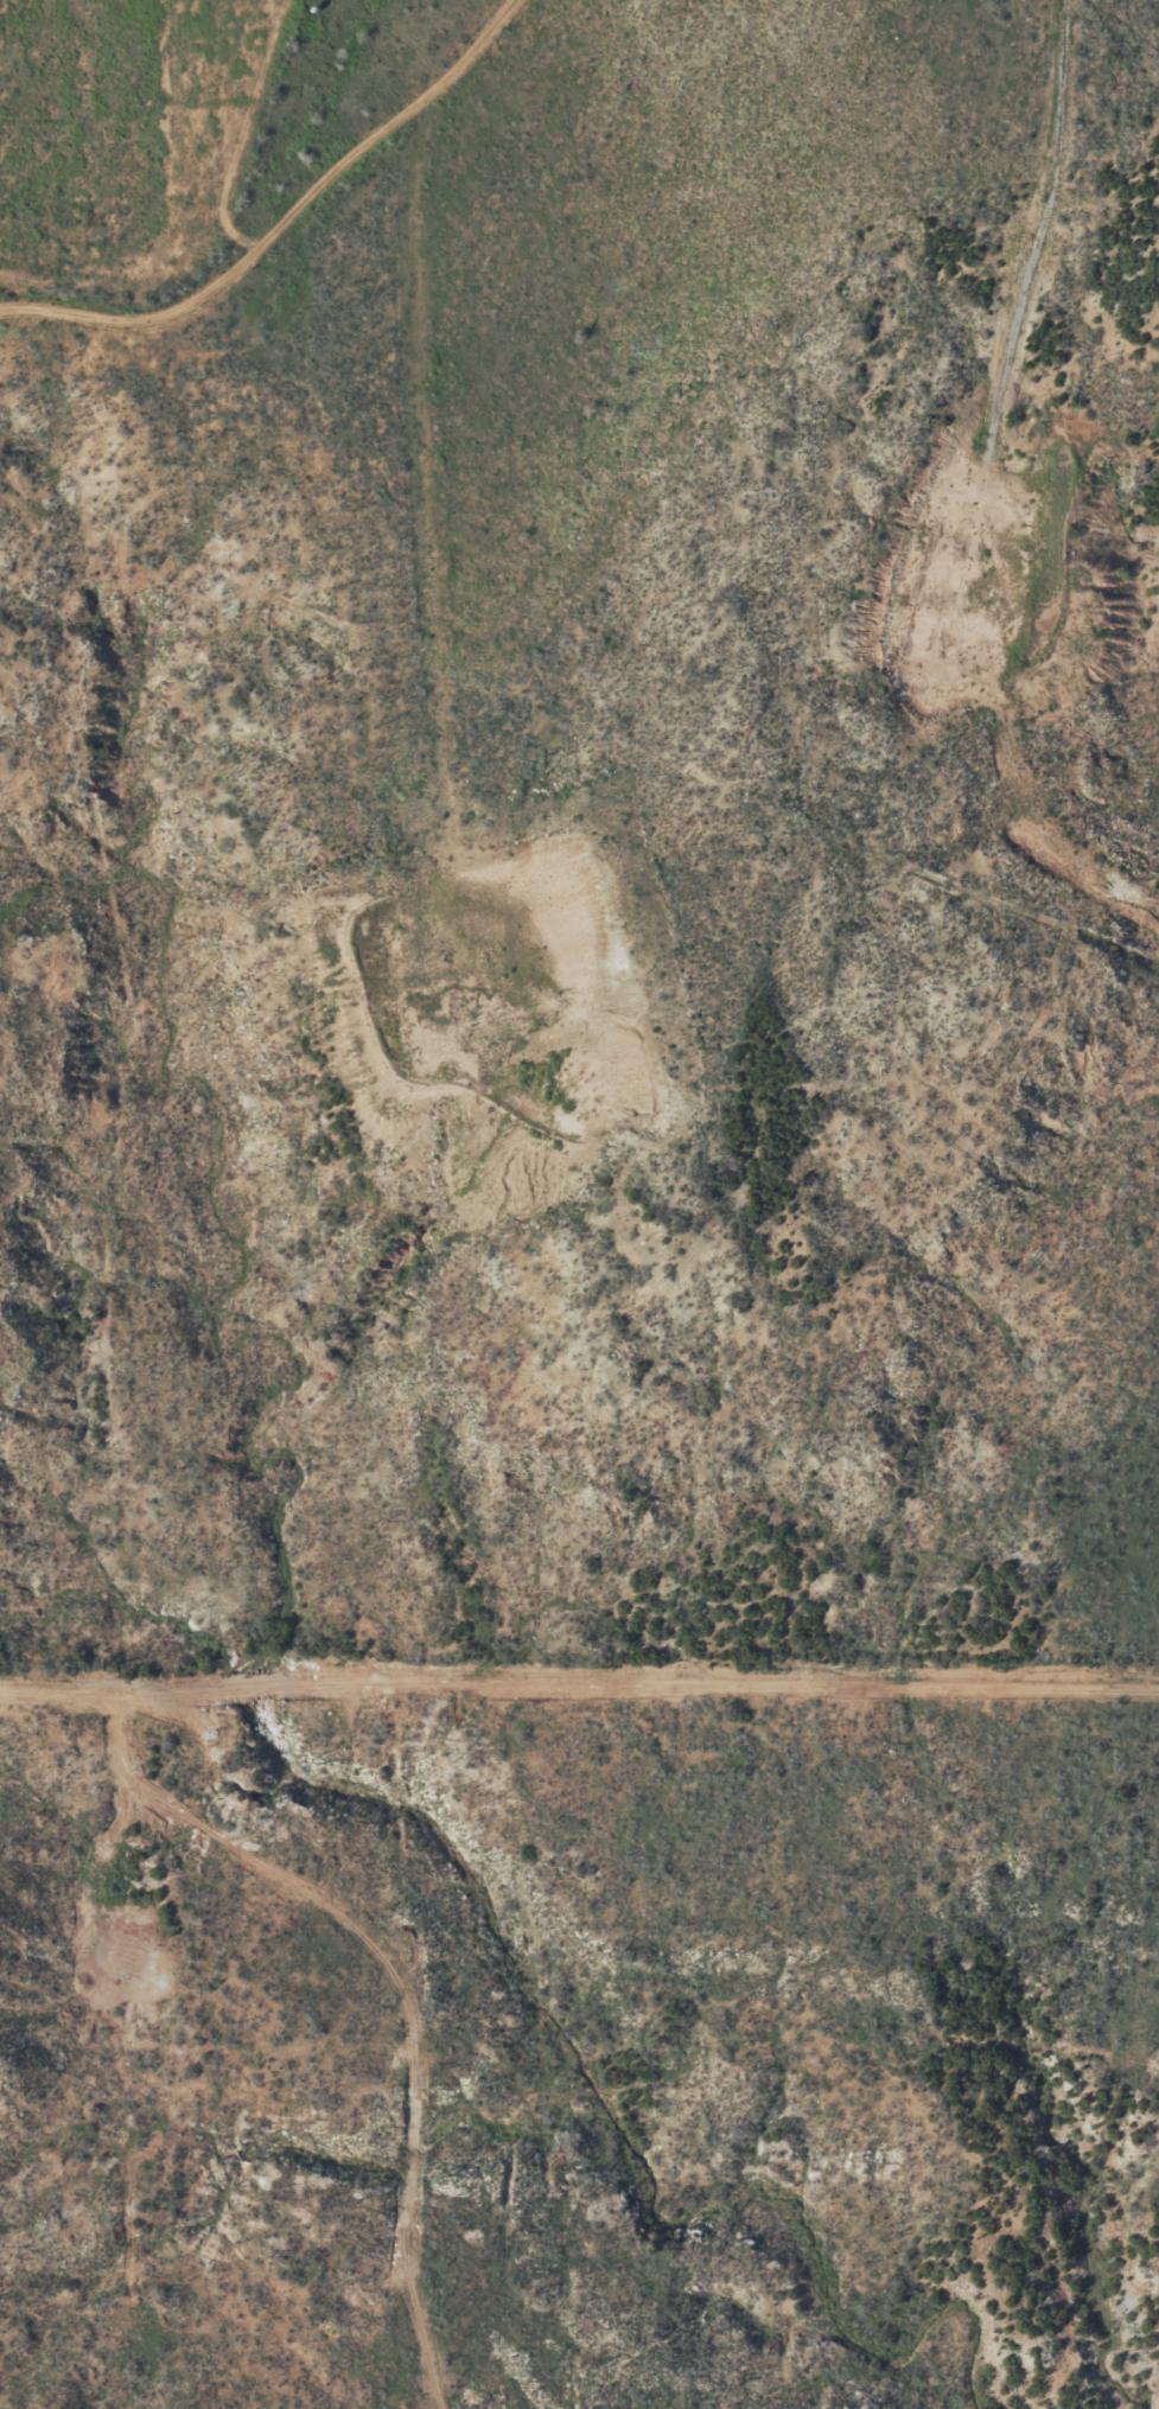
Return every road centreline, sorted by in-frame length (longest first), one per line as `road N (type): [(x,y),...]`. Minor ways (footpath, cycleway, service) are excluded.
road 1 (track): [(540,0),(503,53),(313,224),(0,332)]

